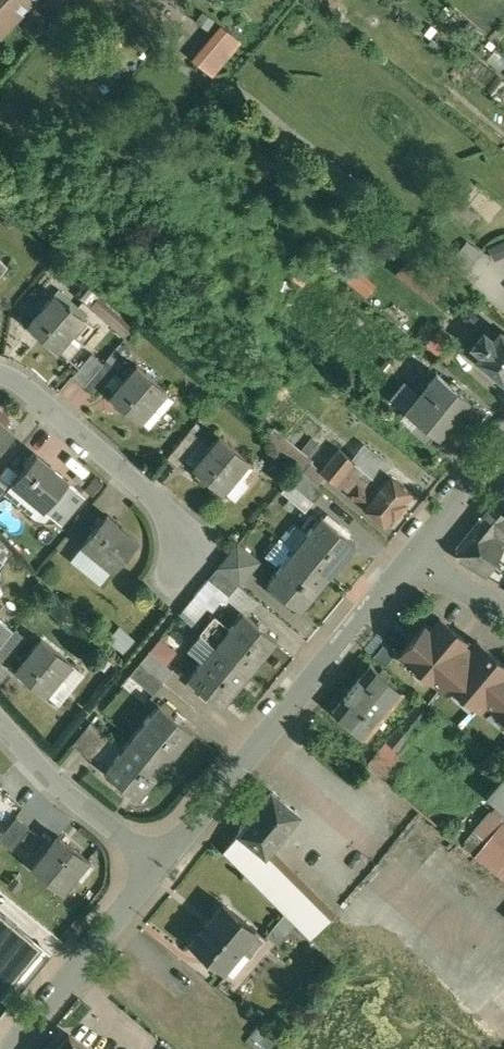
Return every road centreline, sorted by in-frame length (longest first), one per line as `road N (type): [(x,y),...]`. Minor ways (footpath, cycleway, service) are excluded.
road 1 (residential): [(154,862),(411,554)]
road 2 (residential): [(0,371),(189,530)]
road 3 (residential): [(5,1048),(154,862)]
road 4 (residential): [(154,862),(0,719)]
road 5 (residential): [(411,554),(503,439)]

